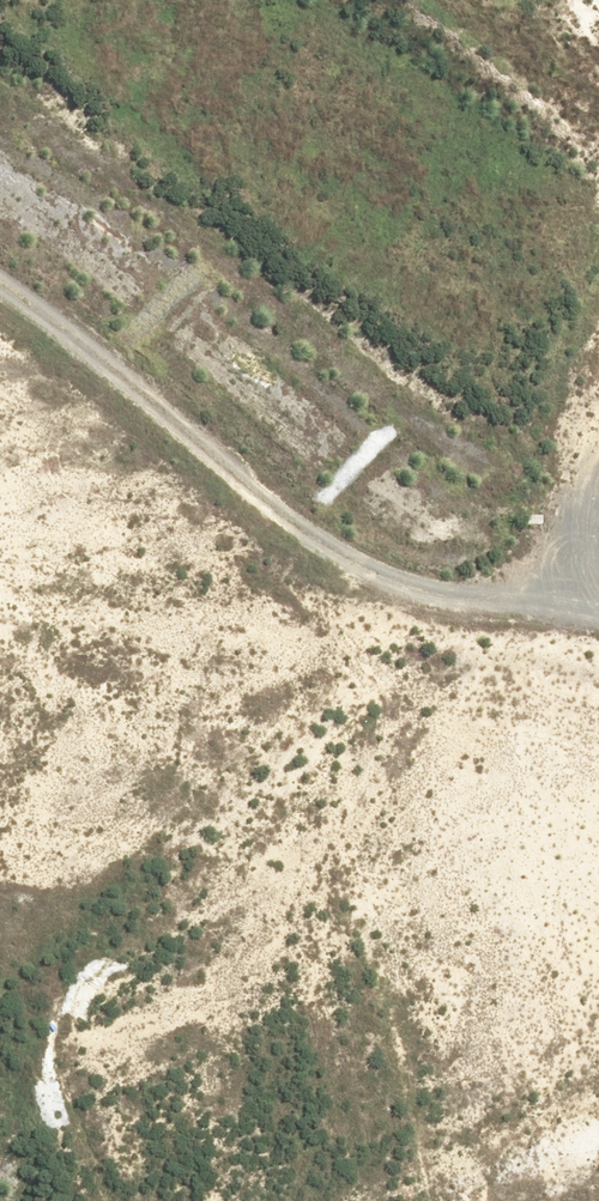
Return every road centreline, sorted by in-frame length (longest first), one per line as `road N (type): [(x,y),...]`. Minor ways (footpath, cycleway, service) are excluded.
road 1 (unknown): [(0,145),(193,279),(487,533),(598,603)]
road 2 (unknown): [(598,676),(485,607),(0,221)]
road 3 (unknown): [(0,526),(378,847),(598,972)]
road 4 (unknown): [(367,837),(168,1199)]
road 5 (unknown): [(0,1109),(171,1200)]

